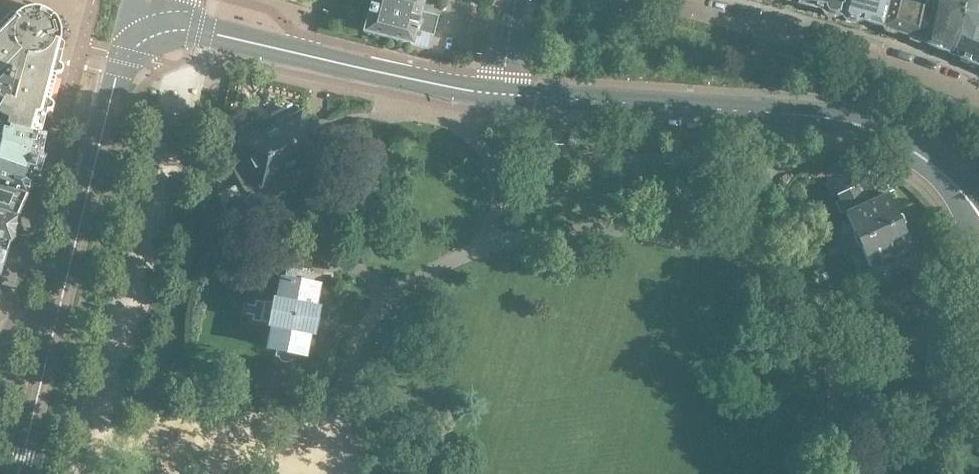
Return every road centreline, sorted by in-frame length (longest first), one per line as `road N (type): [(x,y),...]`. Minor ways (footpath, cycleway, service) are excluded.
road 1 (tertiary): [(499,92),(193,30),(155,35),(126,56),(117,74),(58,311)]
road 2 (tertiary): [(978,216),(923,158),(849,123),(499,92)]
road 3 (residential): [(978,97),(938,78),(658,0)]
road 4 (tertiary): [(58,311),(18,473)]

